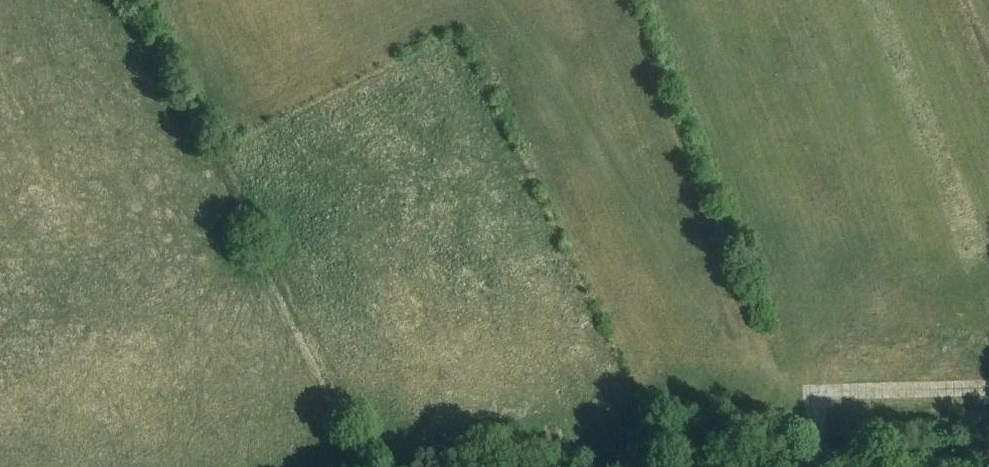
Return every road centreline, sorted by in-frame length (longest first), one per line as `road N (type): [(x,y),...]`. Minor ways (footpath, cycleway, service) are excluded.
road 1 (track): [(861,466),(988,461)]

